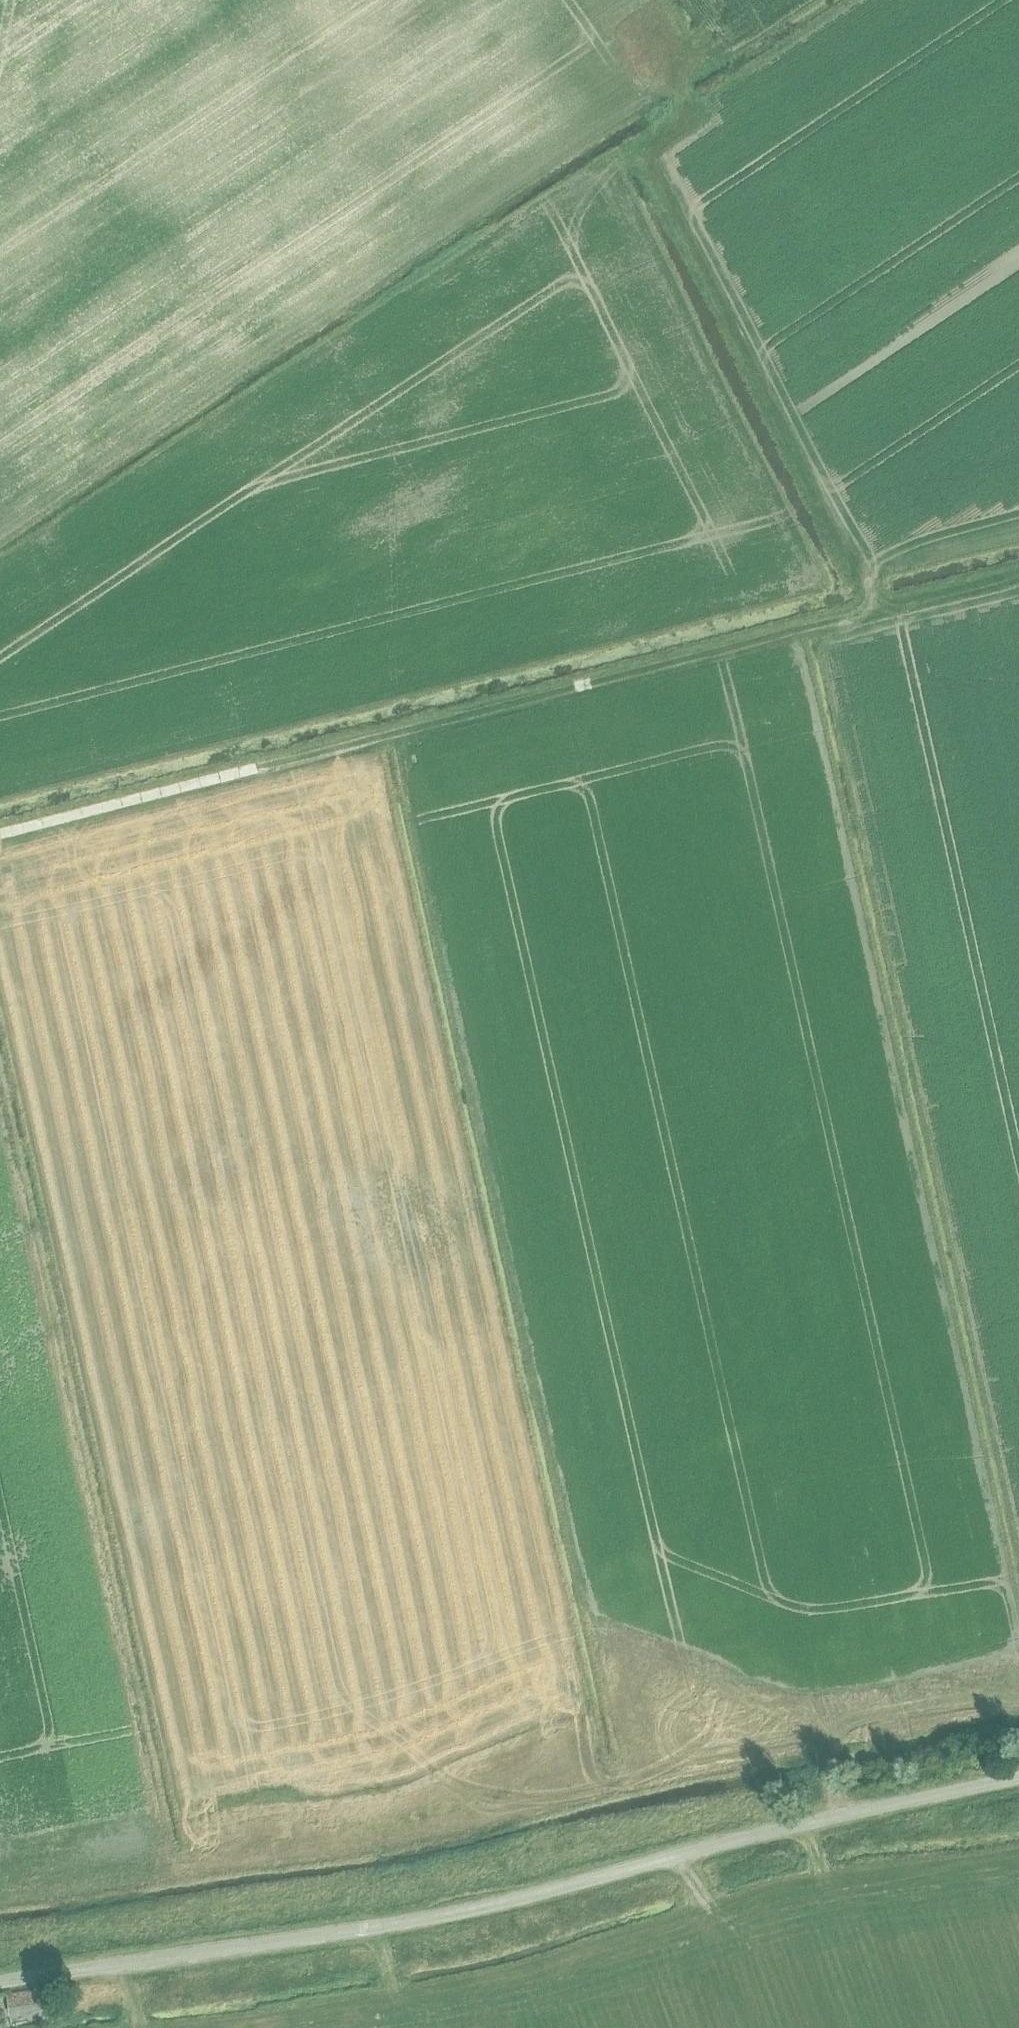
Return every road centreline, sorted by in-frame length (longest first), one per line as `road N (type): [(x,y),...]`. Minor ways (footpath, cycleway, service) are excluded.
road 1 (unclassified): [(1018,1779),(416,1922),(0,1983)]

